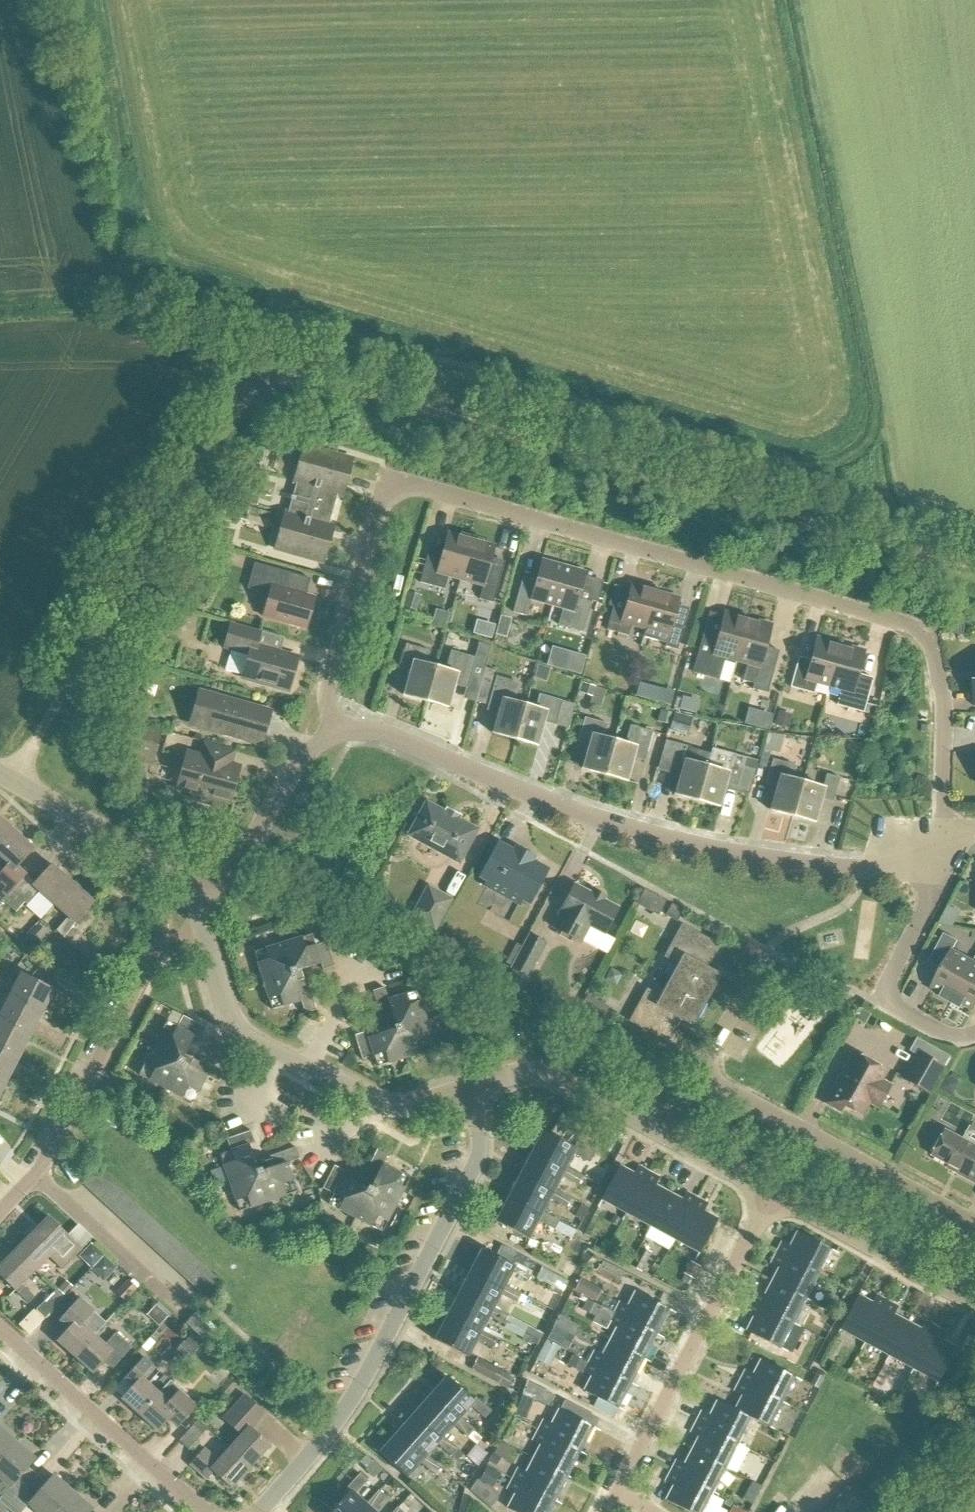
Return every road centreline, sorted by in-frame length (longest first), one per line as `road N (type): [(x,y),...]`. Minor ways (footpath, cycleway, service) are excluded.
road 1 (track): [(974,574),(320,379),(294,378),(268,384),(241,405),(90,634),(9,777)]
road 2 (residential): [(944,840),(937,662),(918,628),(408,482),(382,498),(326,693),(331,725)]
road 3 (residential): [(944,840),(863,870),(656,844),(379,729),(331,725)]
road 4 (unclassified): [(260,1511),(351,1395),(465,1181),(480,1138),(468,1090)]
road 5 (residential): [(664,1131),(700,1078),(974,1224)]
road 6 (residential): [(0,1212),(41,1169),(154,956),(198,925)]
road 7 (residential): [(618,1495),(773,1192)]
road 8 (residential): [(204,1511),(0,1327)]
road 9 (residential): [(974,1031),(955,1034),(882,996),(928,906),(944,840)]
road 10 (unclassified): [(974,1301),(773,1192)]
road 11 (unclassified): [(193,891),(153,857),(0,772)]
road 12 (residential): [(331,725),(223,882),(193,891)]
road 13 (unclassified): [(664,1131),(539,1067),(468,1090)]
road 14 (unclassified): [(281,1057),(251,1042),(223,1012),(198,925)]
road 15 (unclassified): [(773,1192),(664,1131)]

